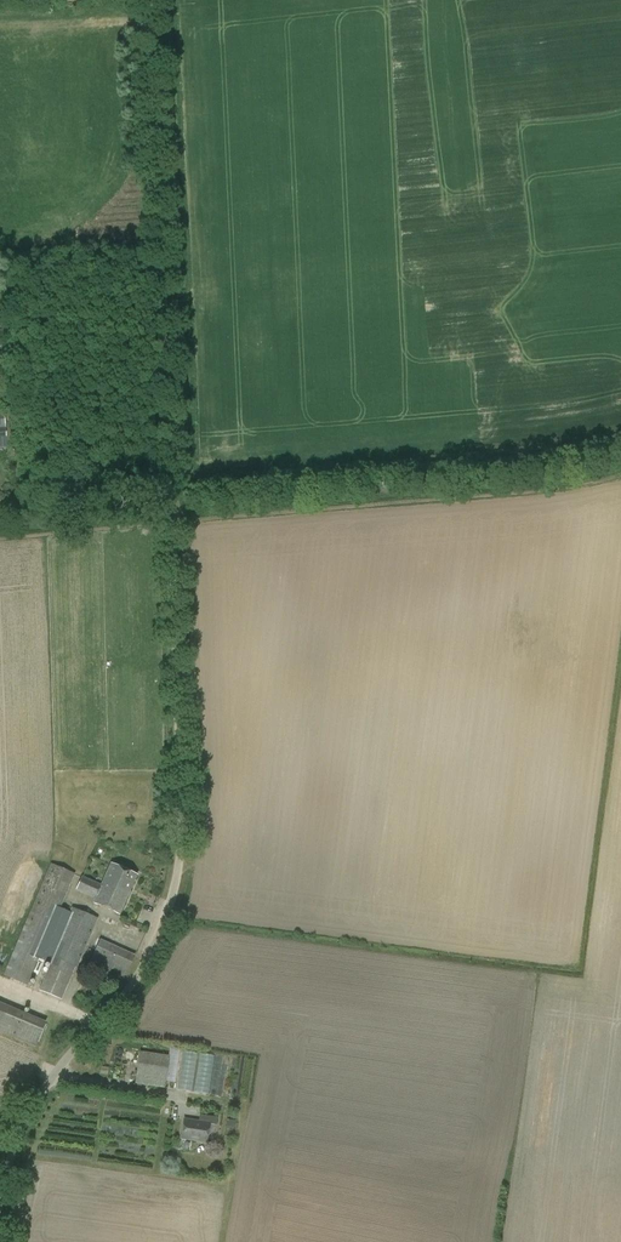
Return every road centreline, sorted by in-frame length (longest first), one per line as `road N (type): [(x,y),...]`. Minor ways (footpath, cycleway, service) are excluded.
road 1 (unclassified): [(0,1209),(17,1157),(69,1056),(139,979),(170,925),(184,868),(148,0)]
road 2 (track): [(170,509),(568,475),(620,463)]
road 3 (track): [(0,513),(169,498)]

